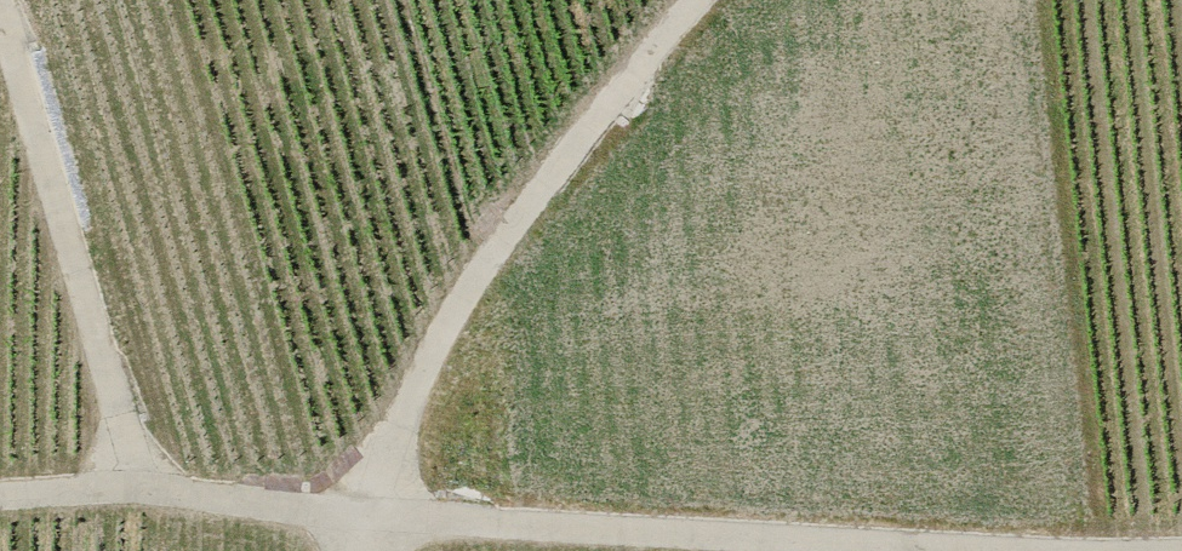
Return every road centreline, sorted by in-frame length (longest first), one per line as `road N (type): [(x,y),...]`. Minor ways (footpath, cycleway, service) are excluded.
road 1 (track): [(356,520),(485,251),(697,0)]
road 2 (track): [(356,520),(890,550)]
road 3 (track): [(130,478),(0,18)]
road 4 (track): [(356,520),(130,478)]
road 5 (track): [(130,478),(76,496),(0,501)]

